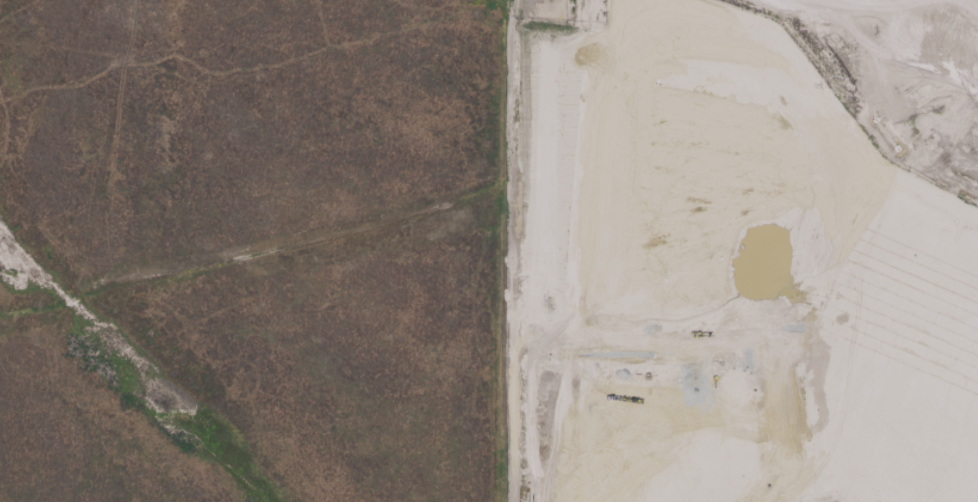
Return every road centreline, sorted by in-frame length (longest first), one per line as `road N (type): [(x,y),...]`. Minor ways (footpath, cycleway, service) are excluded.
road 1 (track): [(780,501),(777,394),(803,375),(813,346),(800,310),(877,174)]
road 2 (residential): [(518,349),(766,348)]

